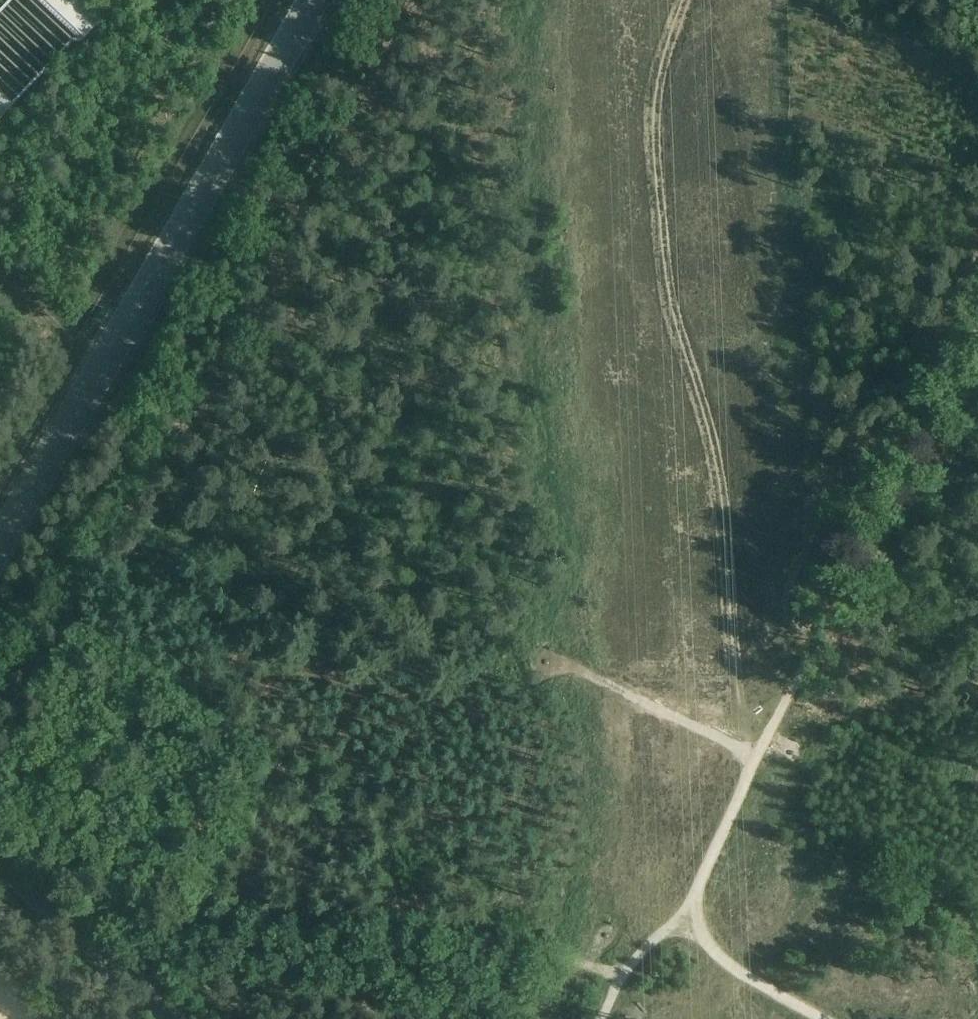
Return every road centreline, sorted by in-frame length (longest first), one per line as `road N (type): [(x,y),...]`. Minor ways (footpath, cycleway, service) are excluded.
road 1 (track): [(676,922),(977,317)]
road 2 (unclassified): [(0,541),(314,0)]
road 3 (unclassified): [(171,1018),(0,858)]
road 4 (track): [(676,922),(754,984),(822,1018)]

